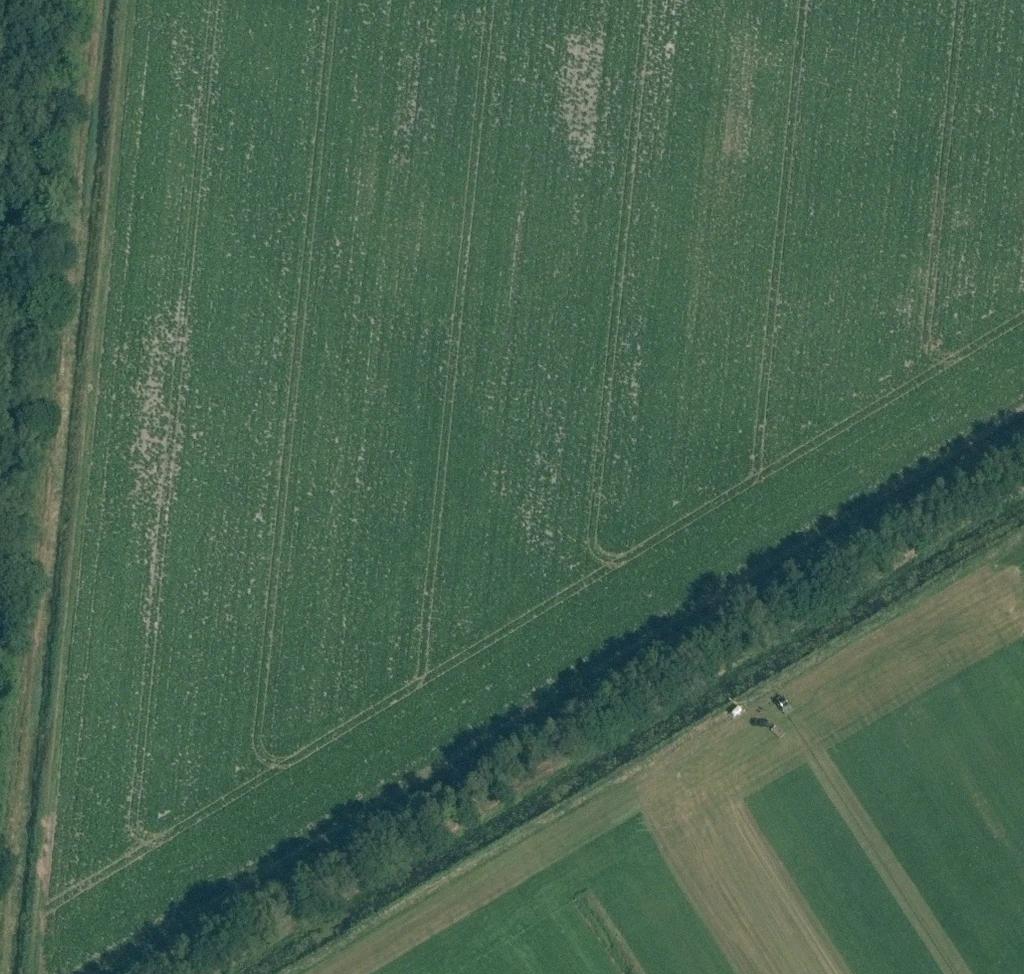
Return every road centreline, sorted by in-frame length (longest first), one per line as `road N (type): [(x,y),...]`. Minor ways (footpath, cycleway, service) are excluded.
road 1 (track): [(152,973),(1023,446)]

